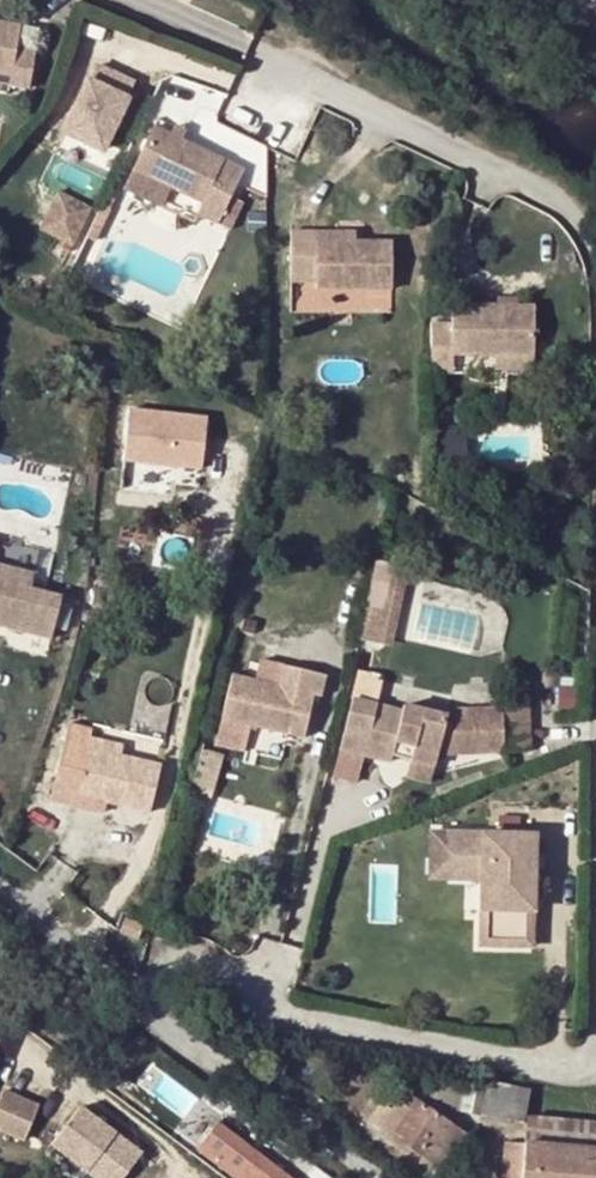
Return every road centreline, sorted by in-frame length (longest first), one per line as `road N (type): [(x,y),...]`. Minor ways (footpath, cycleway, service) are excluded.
road 1 (residential): [(149,1015),(241,993),(577,1067),(595,1038)]
road 2 (residential): [(595,265),(588,221),(539,183),(259,48)]
road 3 (residential): [(379,1177),(149,1015)]

